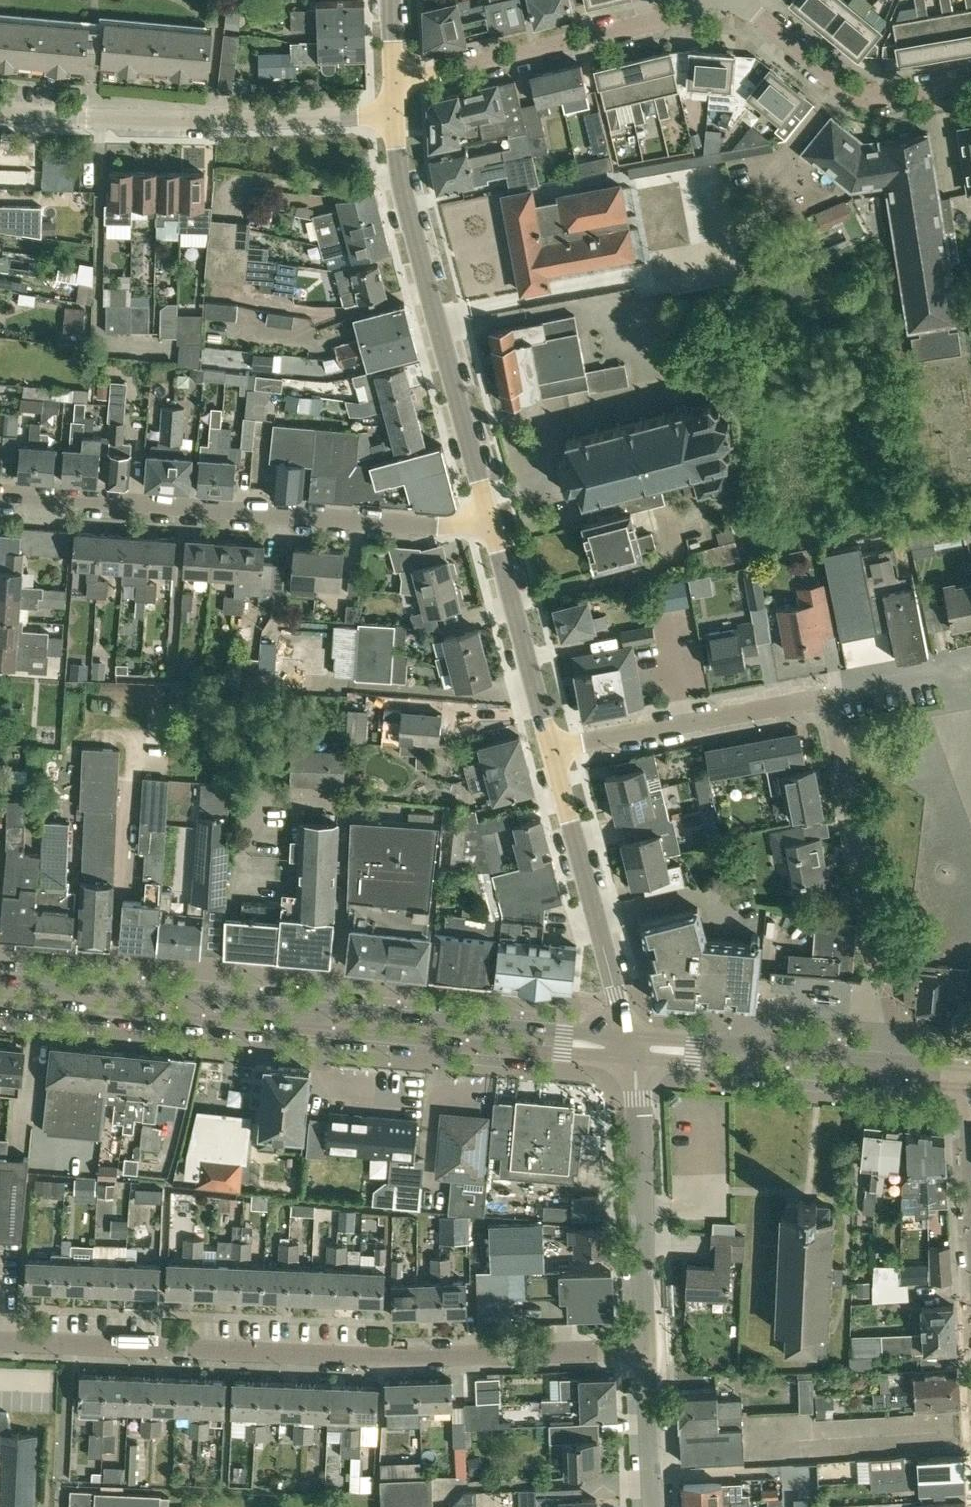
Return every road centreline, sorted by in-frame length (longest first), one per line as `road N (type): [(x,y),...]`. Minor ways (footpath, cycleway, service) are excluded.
road 1 (residential): [(650,1350),(357,1358),(0,1343)]
road 2 (secondary): [(628,1049),(0,990)]
road 3 (residential): [(883,960),(823,693),(551,741)]
road 4 (residential): [(493,514),(441,527),(0,499)]
road 5 (residential): [(400,111),(209,121),(0,115)]
road 6 (secondary): [(628,1049),(964,1078)]
road 7 (residential): [(400,84),(724,3)]
road 8 (tertiary): [(628,1049),(551,741)]
road 9 (residential): [(650,1350),(628,1049)]
road 10 (residential): [(724,3),(759,17),(867,99),(970,83)]
road 11 (tertiary): [(551,741),(493,514)]
road 12 (tertiary): [(437,316),(400,111)]
road 13 (unclassified): [(437,316),(642,280)]
road 14 (tertiary): [(493,514),(437,316)]
road 15 (residential): [(655,1506),(650,1350)]
road 16 (residential): [(964,1078),(970,1220)]

